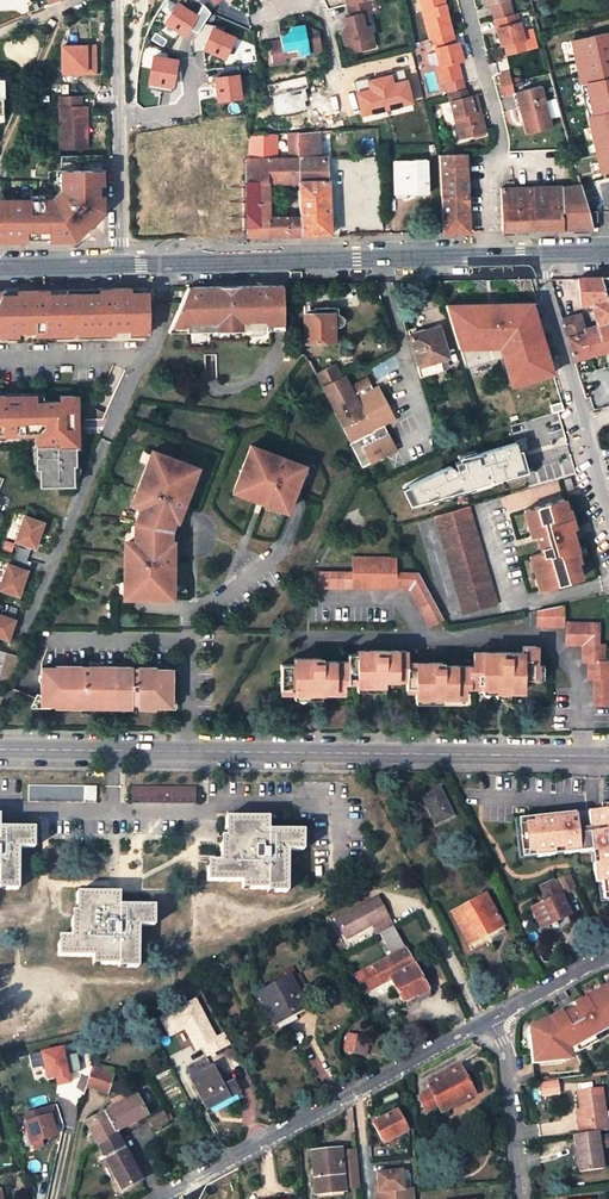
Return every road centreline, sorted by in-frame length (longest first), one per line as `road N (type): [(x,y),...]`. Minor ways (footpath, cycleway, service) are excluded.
road 1 (residential): [(0,751),(608,755)]
road 2 (secondary): [(535,254),(118,268)]
road 3 (residential): [(503,1011),(159,1198)]
road 4 (residential): [(116,0),(118,268)]
road 5 (residential): [(503,1011),(519,1198)]
road 6 (residential): [(535,254),(579,409)]

